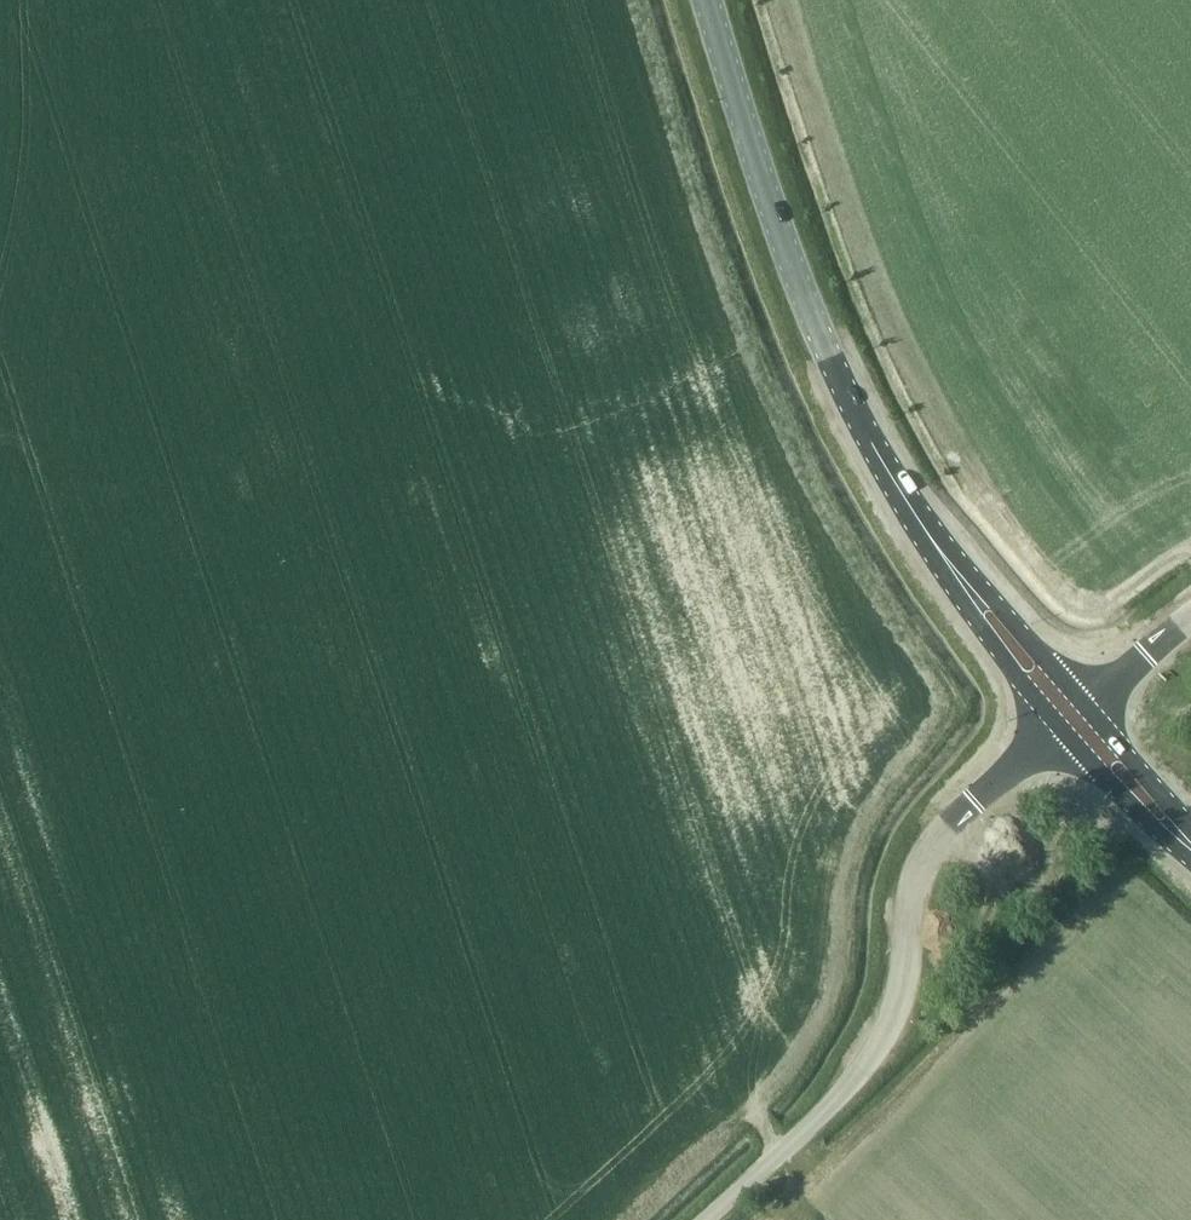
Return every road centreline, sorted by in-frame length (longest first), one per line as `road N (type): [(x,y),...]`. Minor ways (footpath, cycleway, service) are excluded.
road 1 (secondary): [(1064,723),(932,550),(874,451),(787,252),(708,0)]
road 2 (tertiary): [(701,1219),(863,1073),(898,996),(922,863),(955,821),(1064,723)]
road 3 (secondary): [(1190,851),(1064,723)]
road 4 (unclassified): [(1064,723),(1190,617)]

